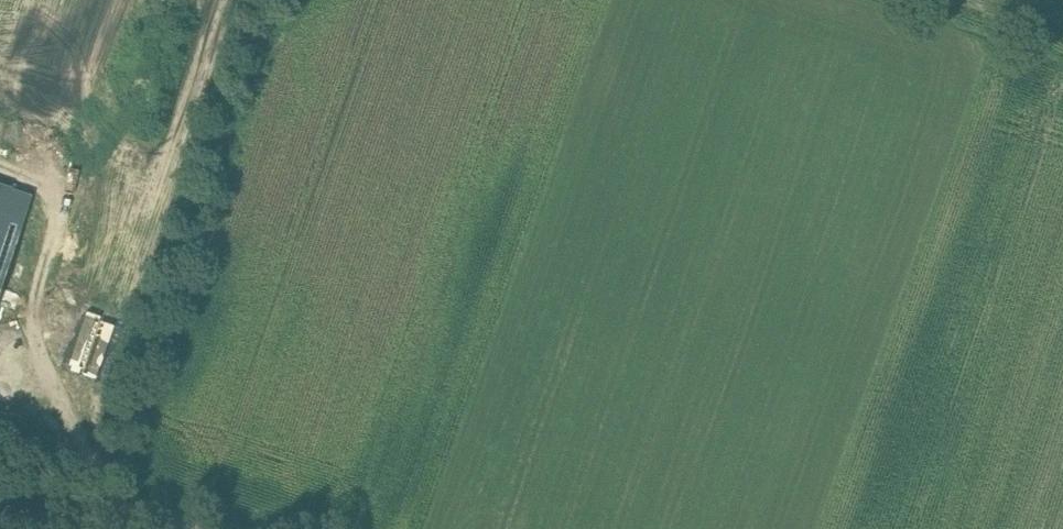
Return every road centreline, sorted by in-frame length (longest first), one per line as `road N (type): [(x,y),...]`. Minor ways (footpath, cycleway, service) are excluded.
road 1 (unclassified): [(188,528),(89,510),(0,518)]

